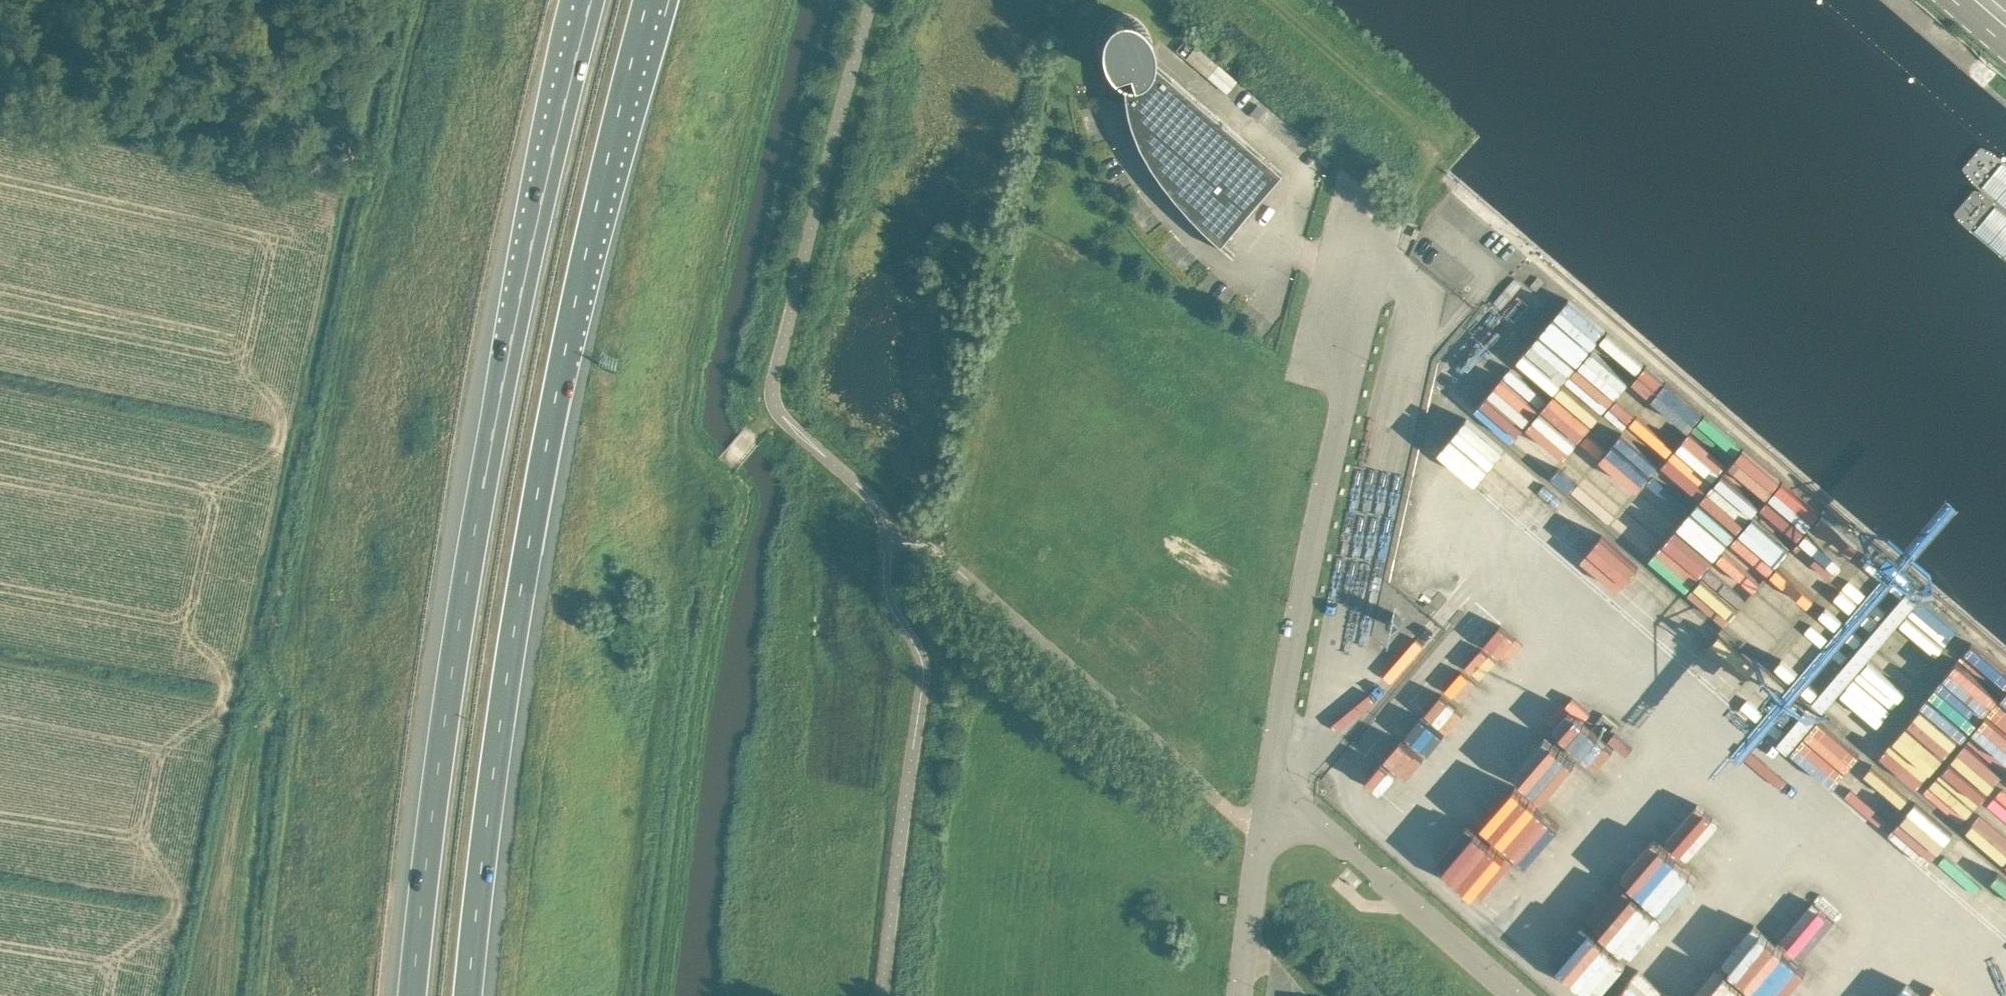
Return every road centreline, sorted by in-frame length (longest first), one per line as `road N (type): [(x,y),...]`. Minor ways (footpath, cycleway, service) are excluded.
road 1 (motorway): [(468,995),(498,734),(560,362),(649,0)]
road 2 (motorway): [(591,0),(474,538),(412,995)]
road 3 (unclassified): [(1378,242),(1266,819)]
road 4 (unclassified): [(1266,819),(1327,833),(1516,995)]
road 5 (unclassified): [(1266,819),(1244,995)]

